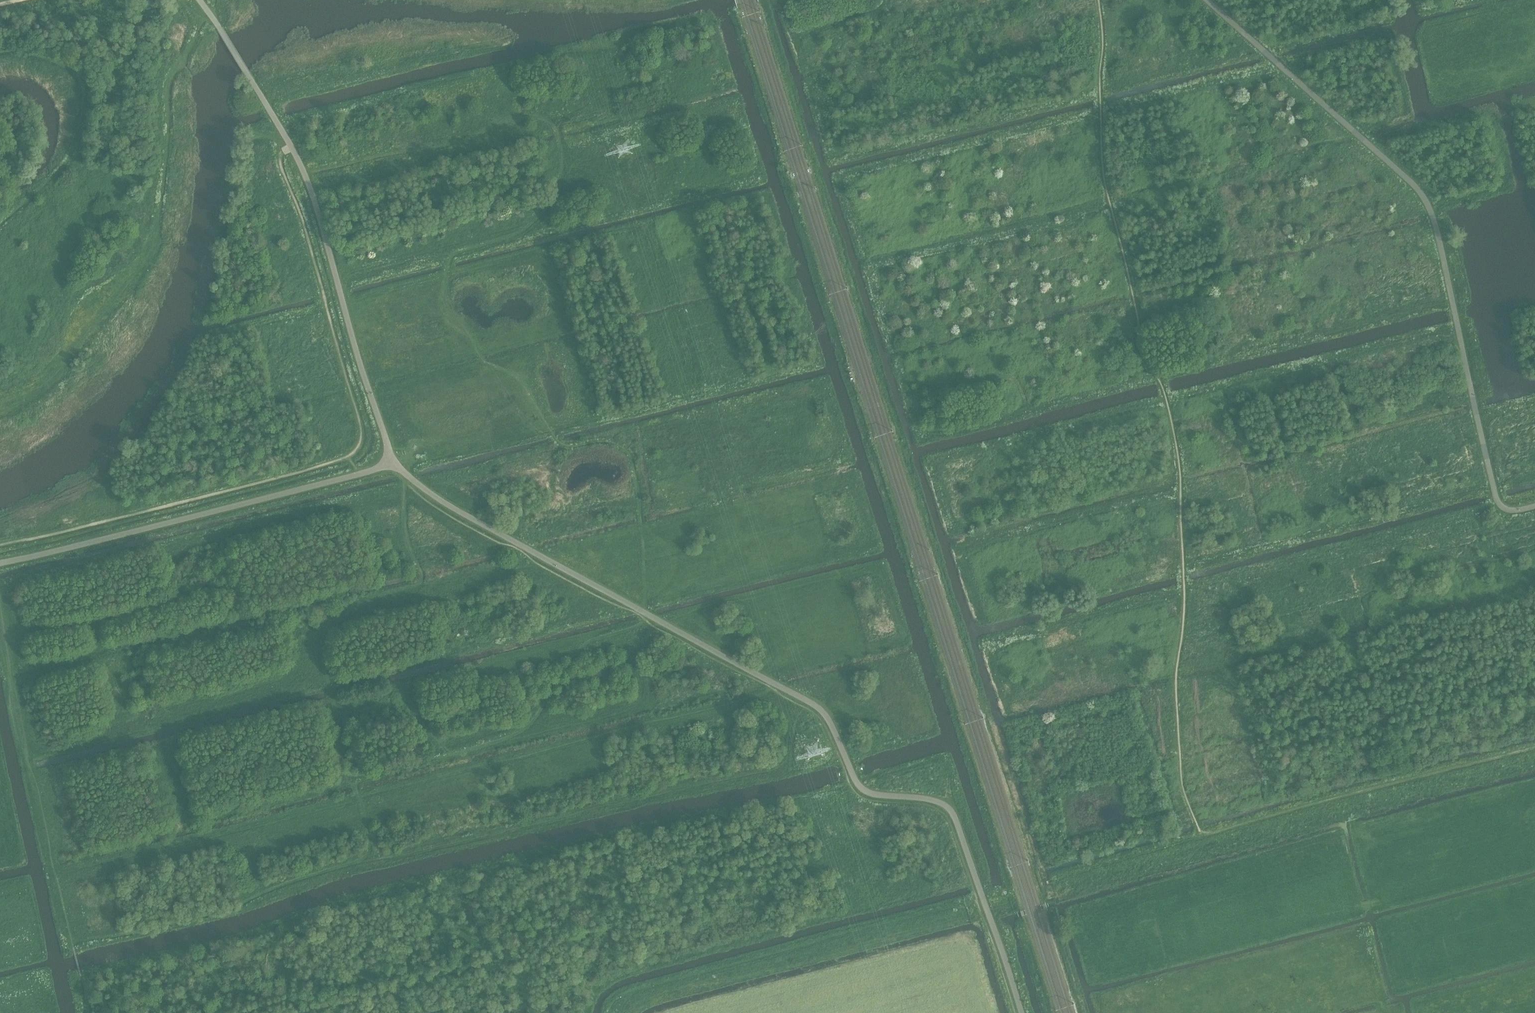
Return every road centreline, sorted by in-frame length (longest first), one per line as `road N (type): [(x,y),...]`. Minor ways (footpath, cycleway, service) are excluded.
road 1 (track): [(1059,879),(1203,839)]

